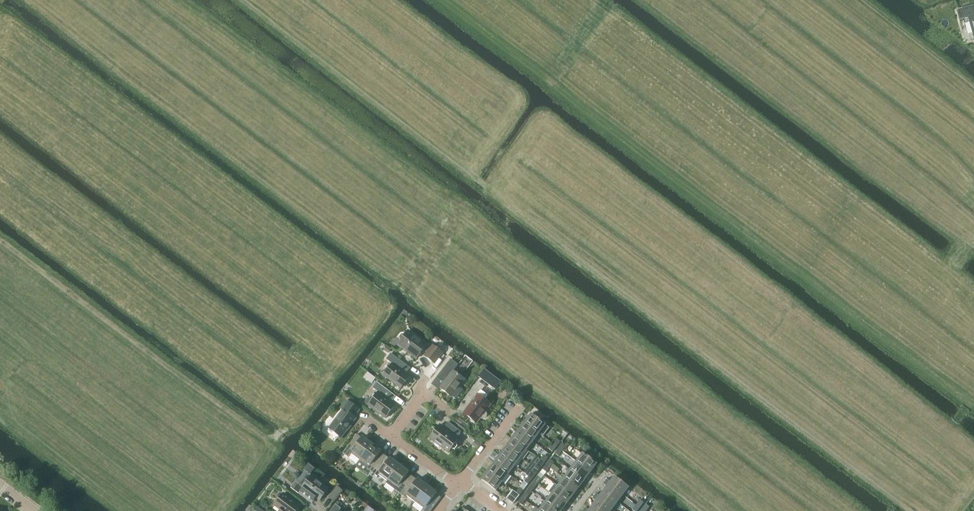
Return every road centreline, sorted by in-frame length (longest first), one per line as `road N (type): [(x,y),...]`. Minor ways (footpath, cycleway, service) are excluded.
road 1 (residential): [(457,485),(390,436),(422,393)]

